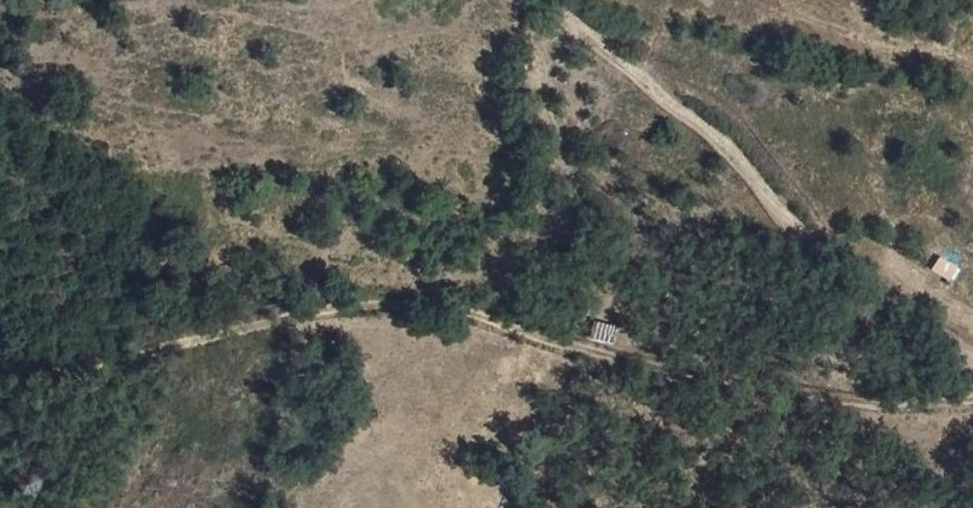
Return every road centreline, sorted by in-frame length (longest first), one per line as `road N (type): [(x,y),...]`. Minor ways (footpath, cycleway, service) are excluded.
road 1 (track): [(0,364),(90,371),(348,305),(441,305),(587,357),(736,391),(894,411),(972,402)]
road 2 (track): [(972,355),(902,315),(804,234),(728,141),(546,0)]

